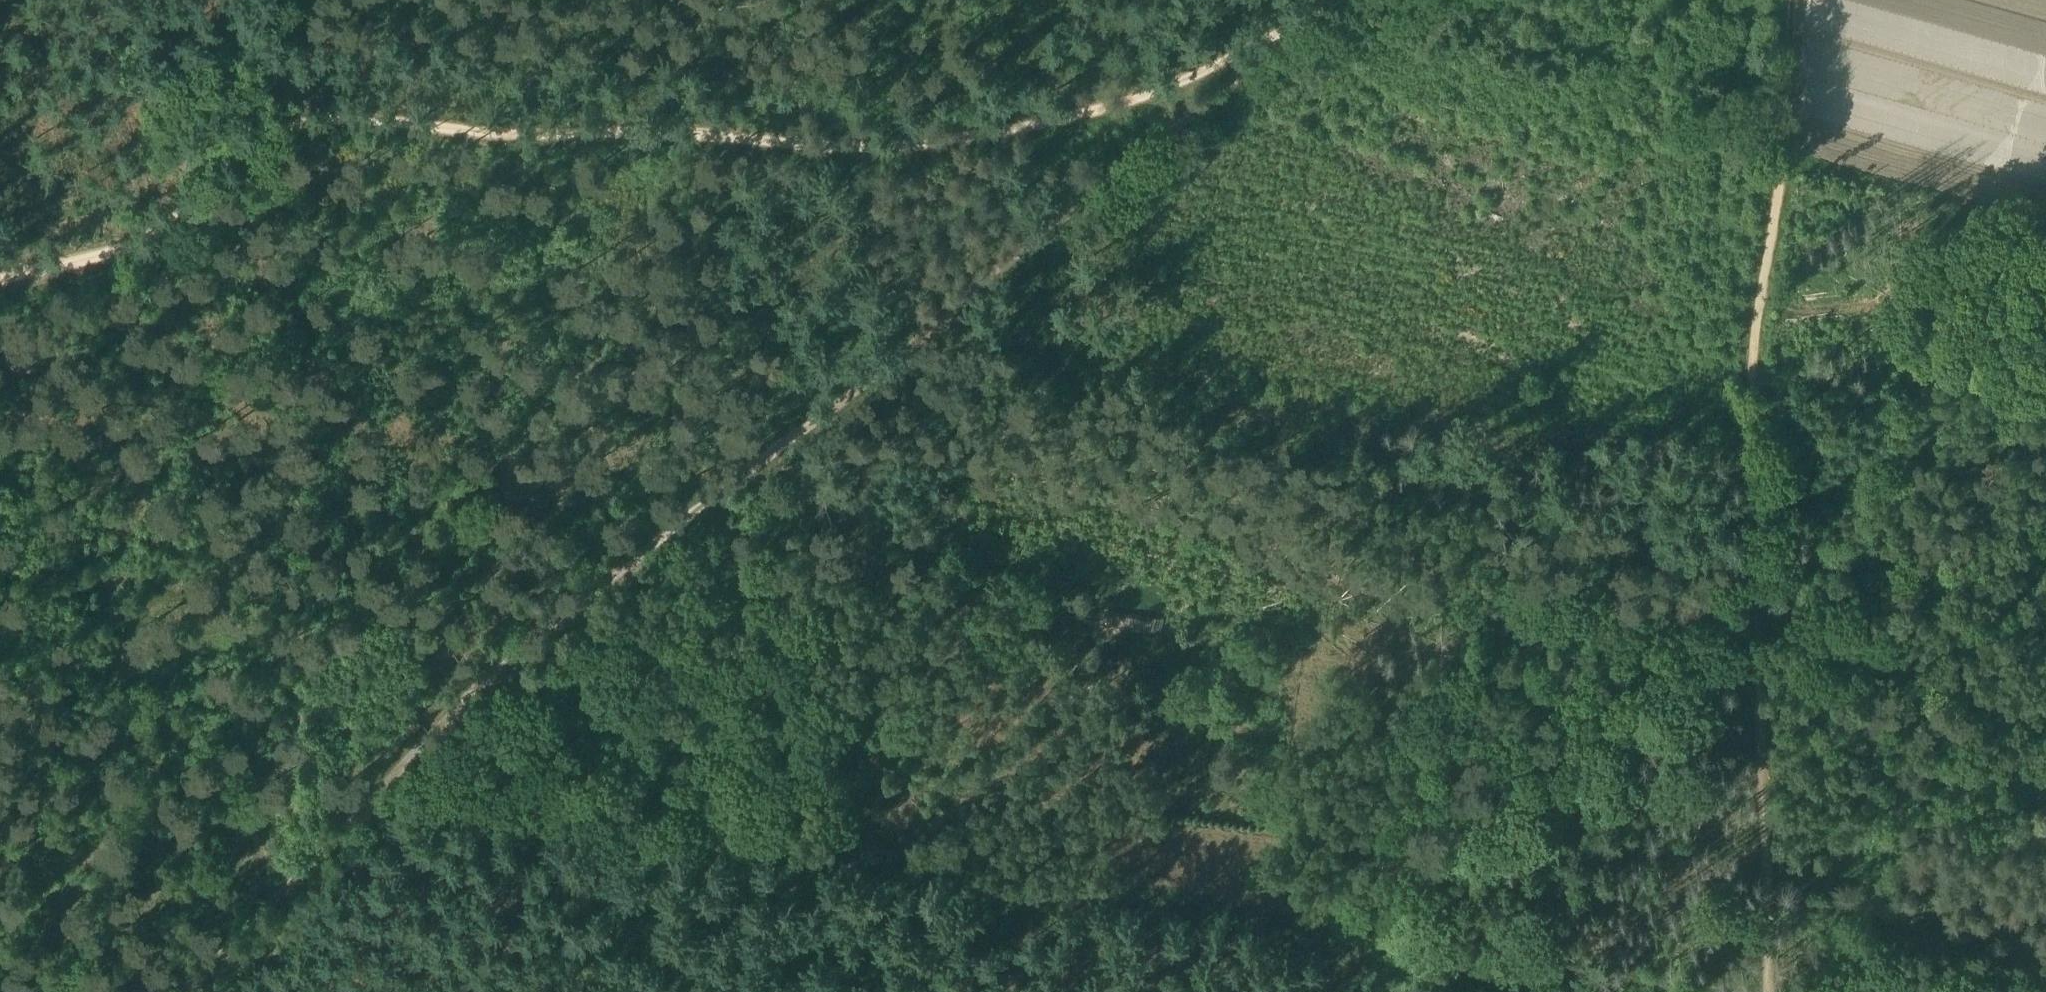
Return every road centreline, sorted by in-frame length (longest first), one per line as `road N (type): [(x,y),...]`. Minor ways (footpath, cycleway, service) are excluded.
road 1 (track): [(382,793),(1770,985)]
road 2 (track): [(1298,22),(1092,115),(914,147),(827,149),(631,127),(528,141),(421,125),(299,123),(257,142),(191,212),(139,245),(0,280)]
road 3 (track): [(1770,985),(1754,354),(1787,0)]

